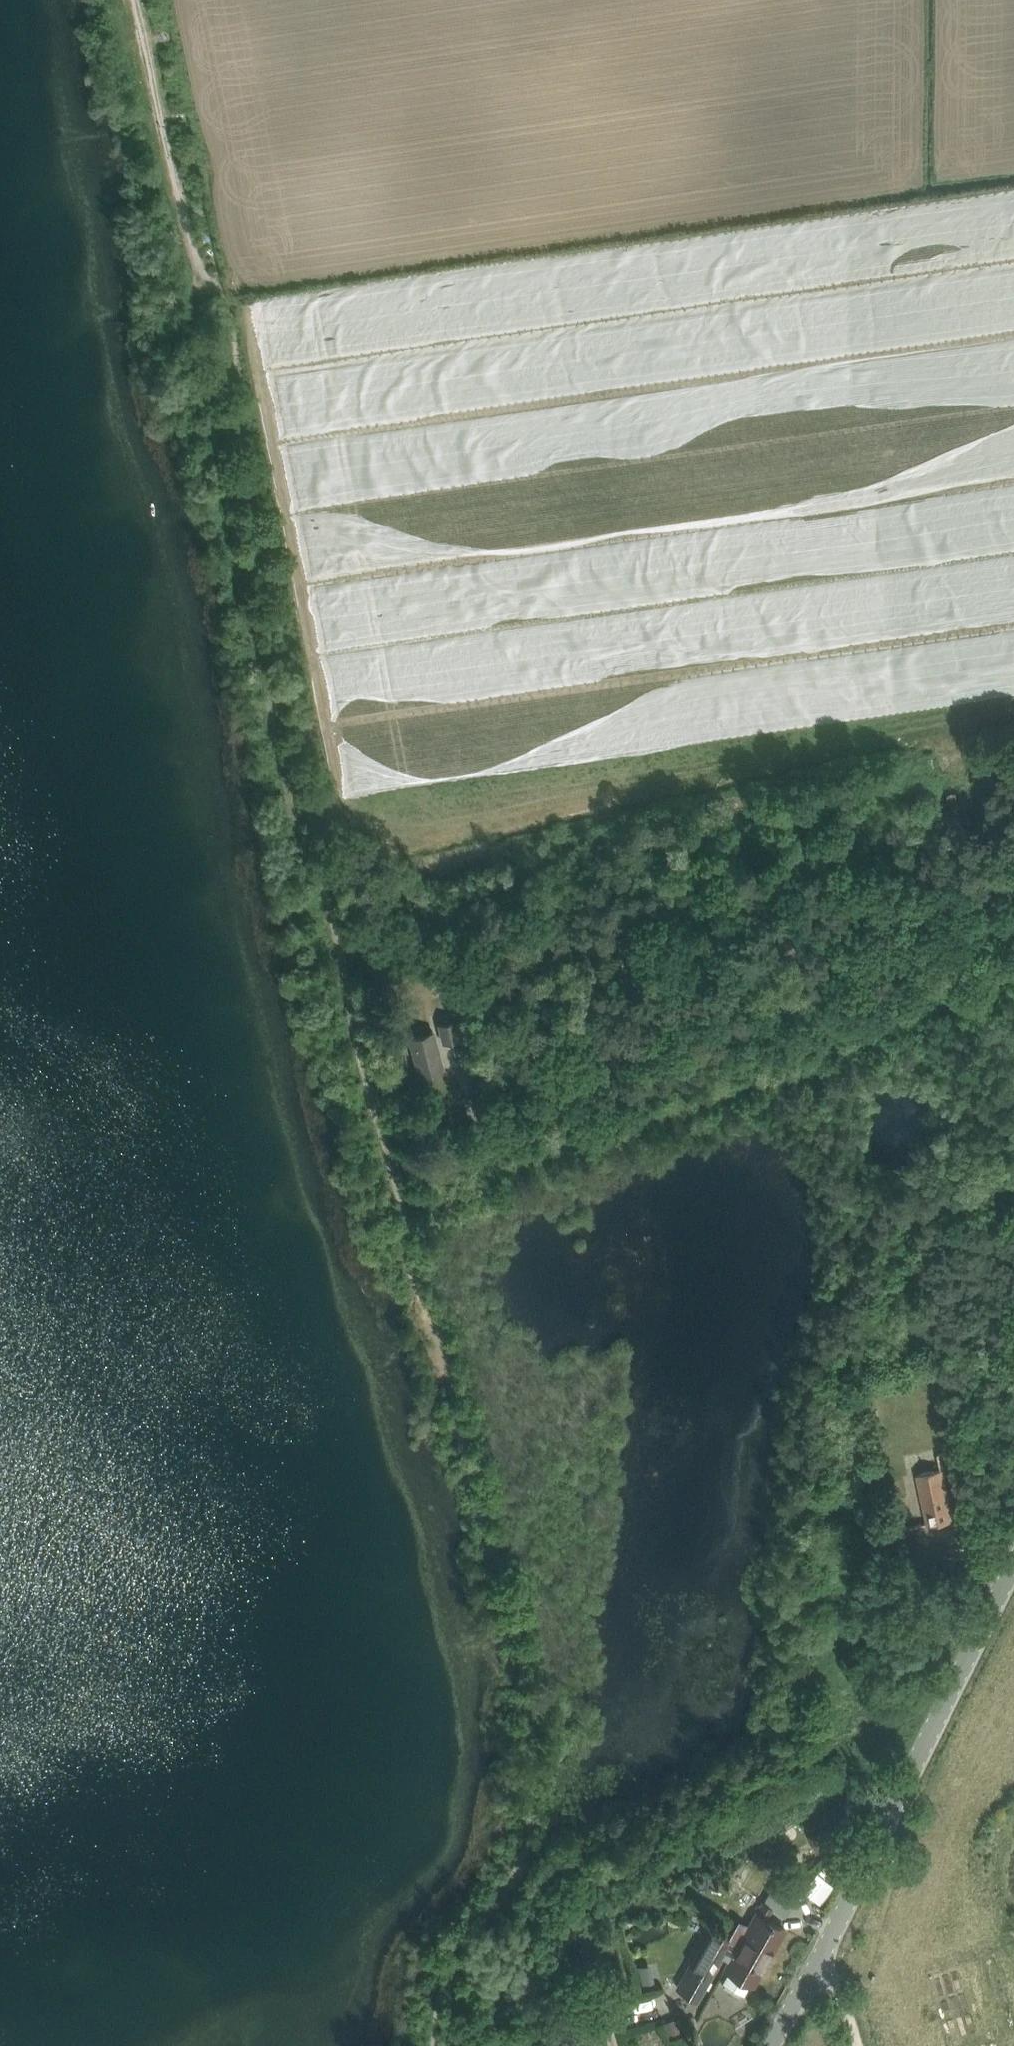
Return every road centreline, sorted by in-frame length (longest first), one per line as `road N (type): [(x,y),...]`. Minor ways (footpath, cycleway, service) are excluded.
road 1 (unclassified): [(1013,1565),(770,2045)]

